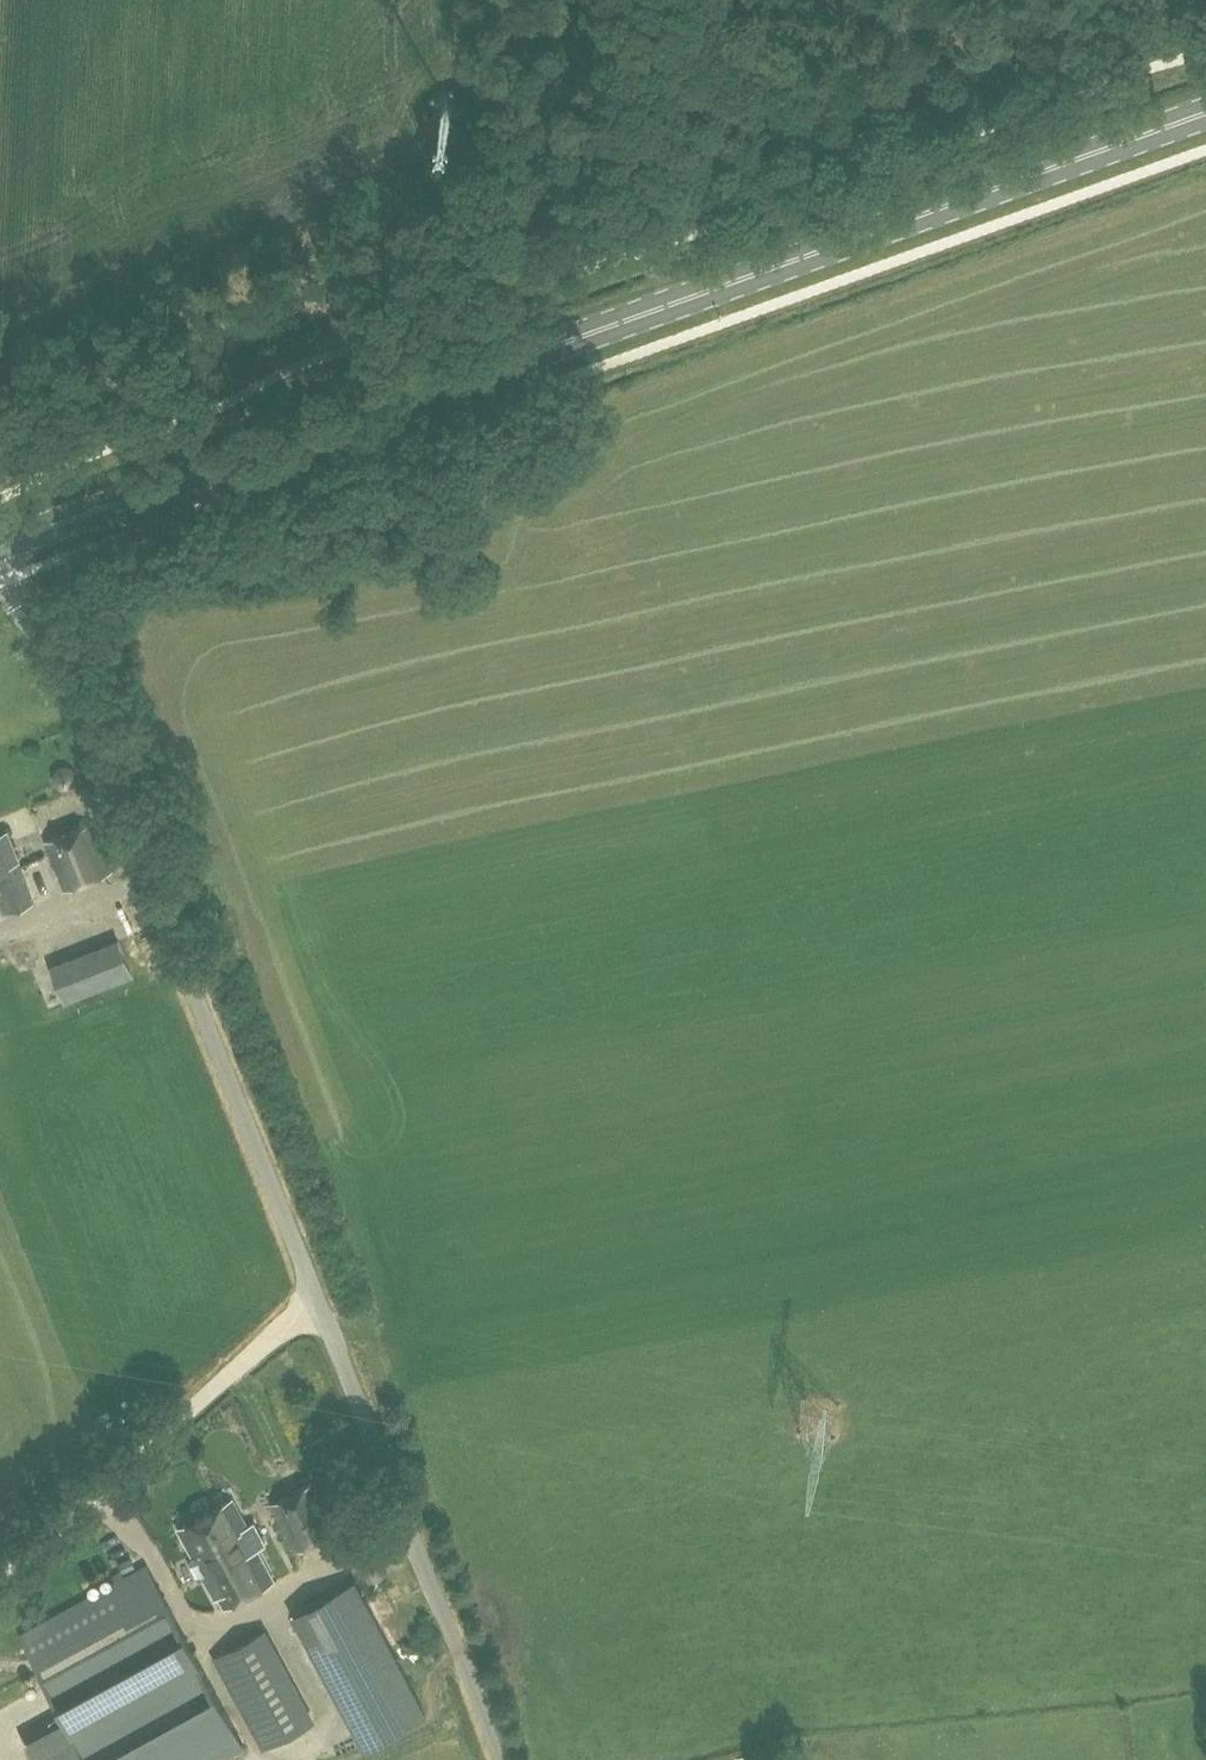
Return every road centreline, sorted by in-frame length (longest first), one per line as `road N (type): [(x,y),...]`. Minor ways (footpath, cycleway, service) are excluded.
road 1 (unclassified): [(504,1759),(208,1021),(0,565)]
road 2 (primary): [(0,563),(613,326),(1205,112)]
road 3 (track): [(0,1574),(320,1302)]

